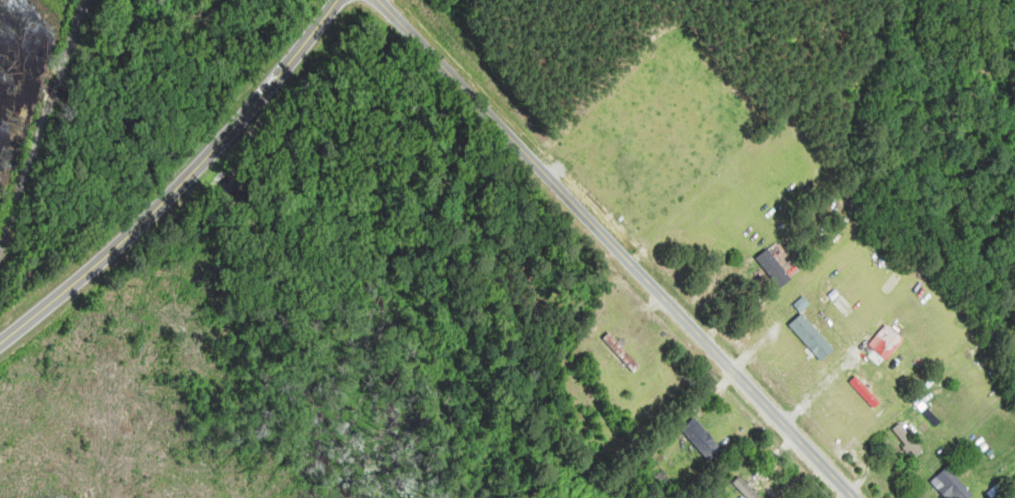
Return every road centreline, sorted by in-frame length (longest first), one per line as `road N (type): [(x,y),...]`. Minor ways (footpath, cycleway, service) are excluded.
road 1 (residential): [(854,497),(378,0)]
road 2 (secondary): [(0,342),(174,190),(335,0)]

